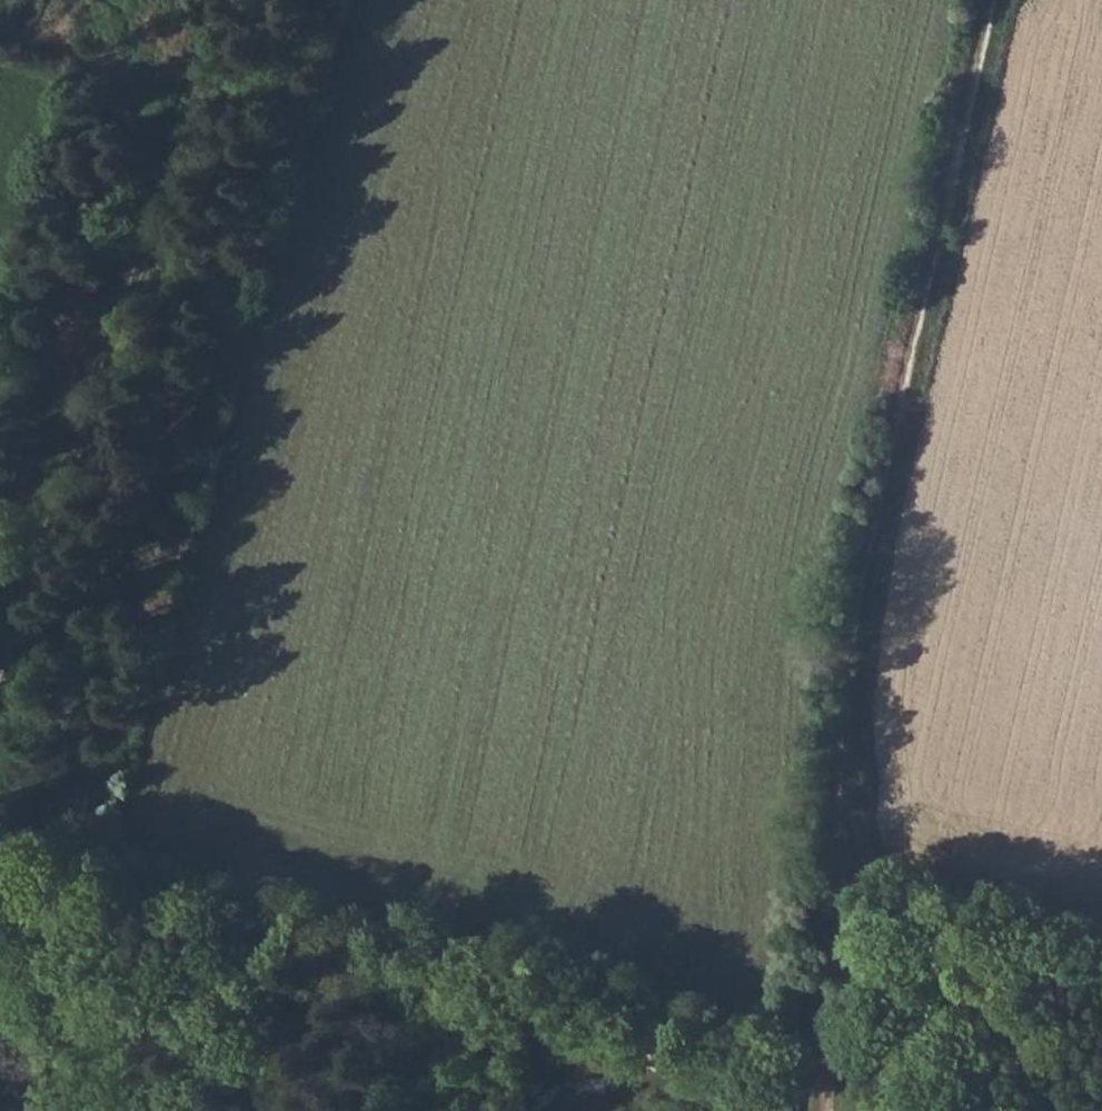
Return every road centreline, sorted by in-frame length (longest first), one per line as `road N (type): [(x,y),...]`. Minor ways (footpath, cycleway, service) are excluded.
road 1 (track): [(229,0),(0,697)]
road 2 (unclassified): [(854,837),(830,1110)]

